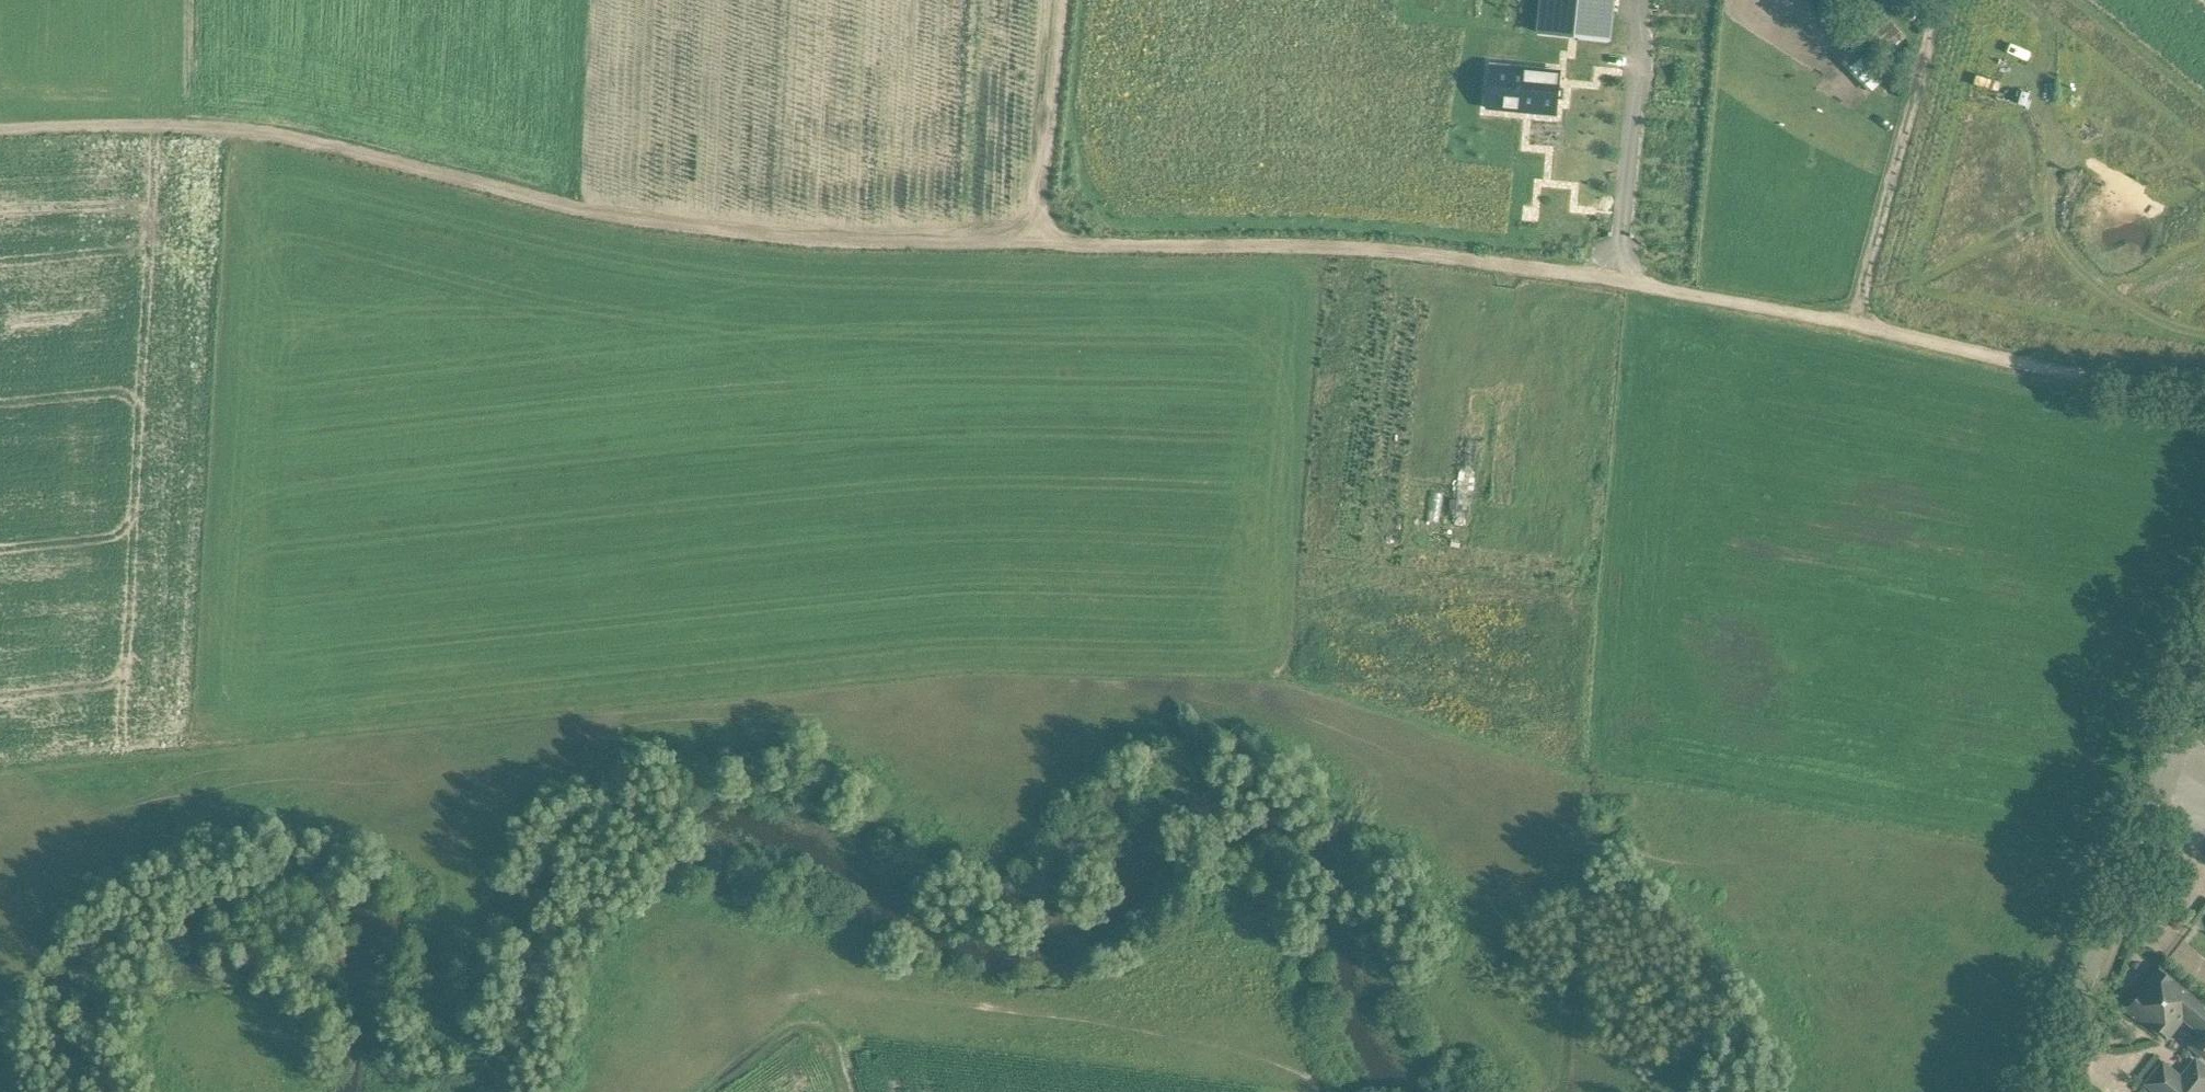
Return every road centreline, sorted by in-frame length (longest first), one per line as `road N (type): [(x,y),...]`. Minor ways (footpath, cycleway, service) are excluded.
road 1 (track): [(2204,392),(1529,268),(1388,250),(1037,242)]
road 2 (track): [(1037,242),(795,239),(643,221),(215,129),(0,130)]
road 3 (unclassified): [(2042,1091),(2204,640)]
road 4 (track): [(1939,0),(1851,324)]
road 5 (track): [(1037,242),(1063,0)]
road 6 (track): [(710,1091),(796,1031),(820,1034)]

